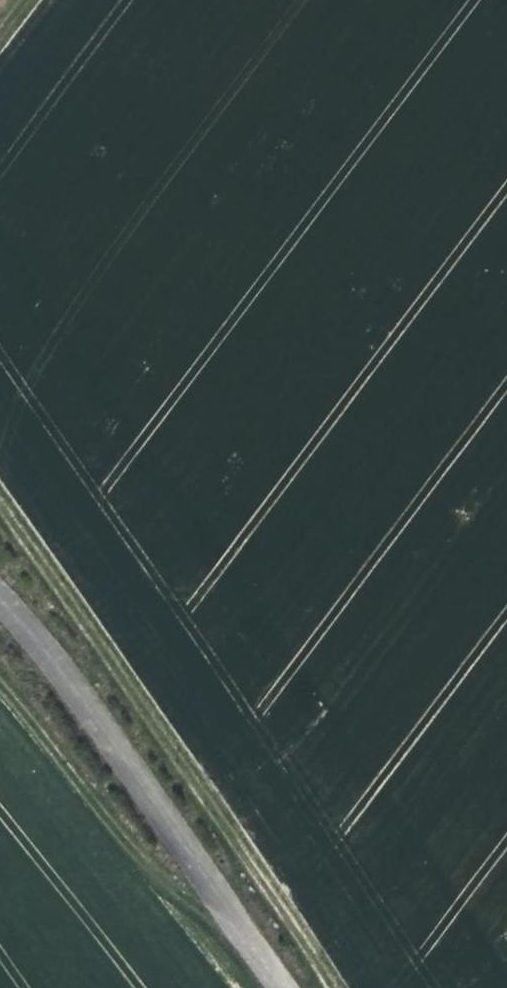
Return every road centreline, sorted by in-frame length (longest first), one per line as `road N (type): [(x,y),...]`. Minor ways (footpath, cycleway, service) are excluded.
road 1 (unclassified): [(279,987),(0,600)]

